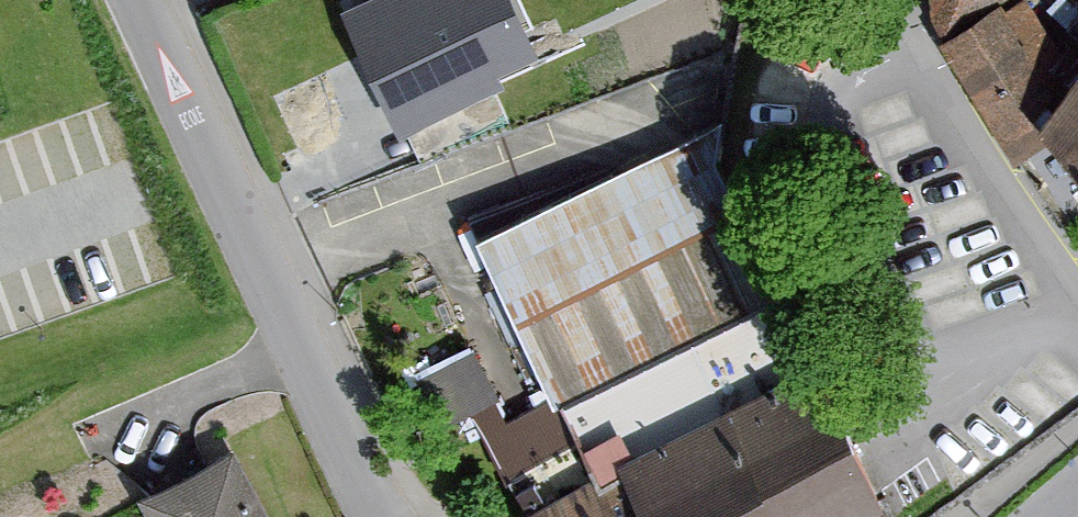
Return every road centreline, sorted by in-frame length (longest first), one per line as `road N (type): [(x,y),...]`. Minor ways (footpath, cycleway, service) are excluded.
road 1 (residential): [(389,516),(151,0)]
road 2 (residential): [(932,88),(1077,307)]

